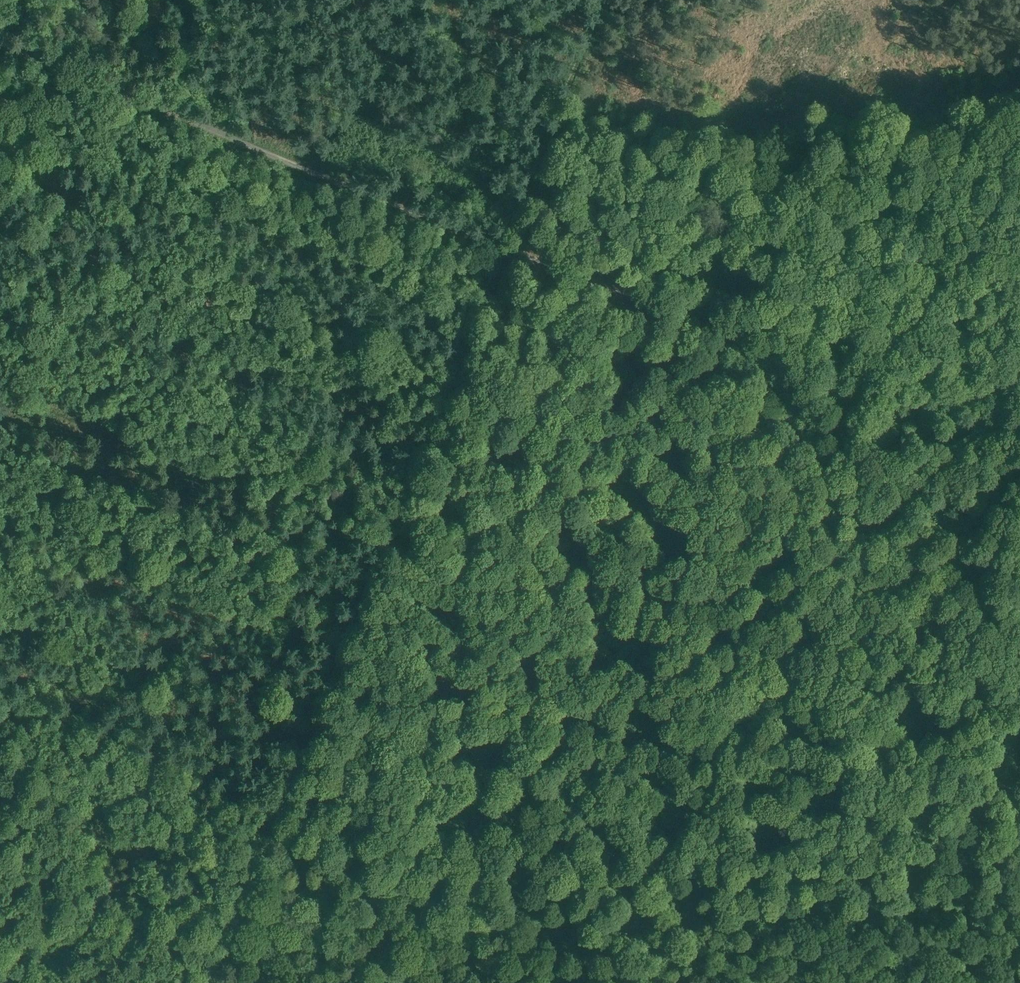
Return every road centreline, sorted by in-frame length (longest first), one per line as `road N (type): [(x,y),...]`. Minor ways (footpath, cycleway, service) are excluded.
road 1 (track): [(202,982),(493,246)]
road 2 (track): [(1019,372),(906,412),(820,425),(793,410),(753,357),(725,337),(493,246)]
road 3 (track): [(493,246),(0,45)]

